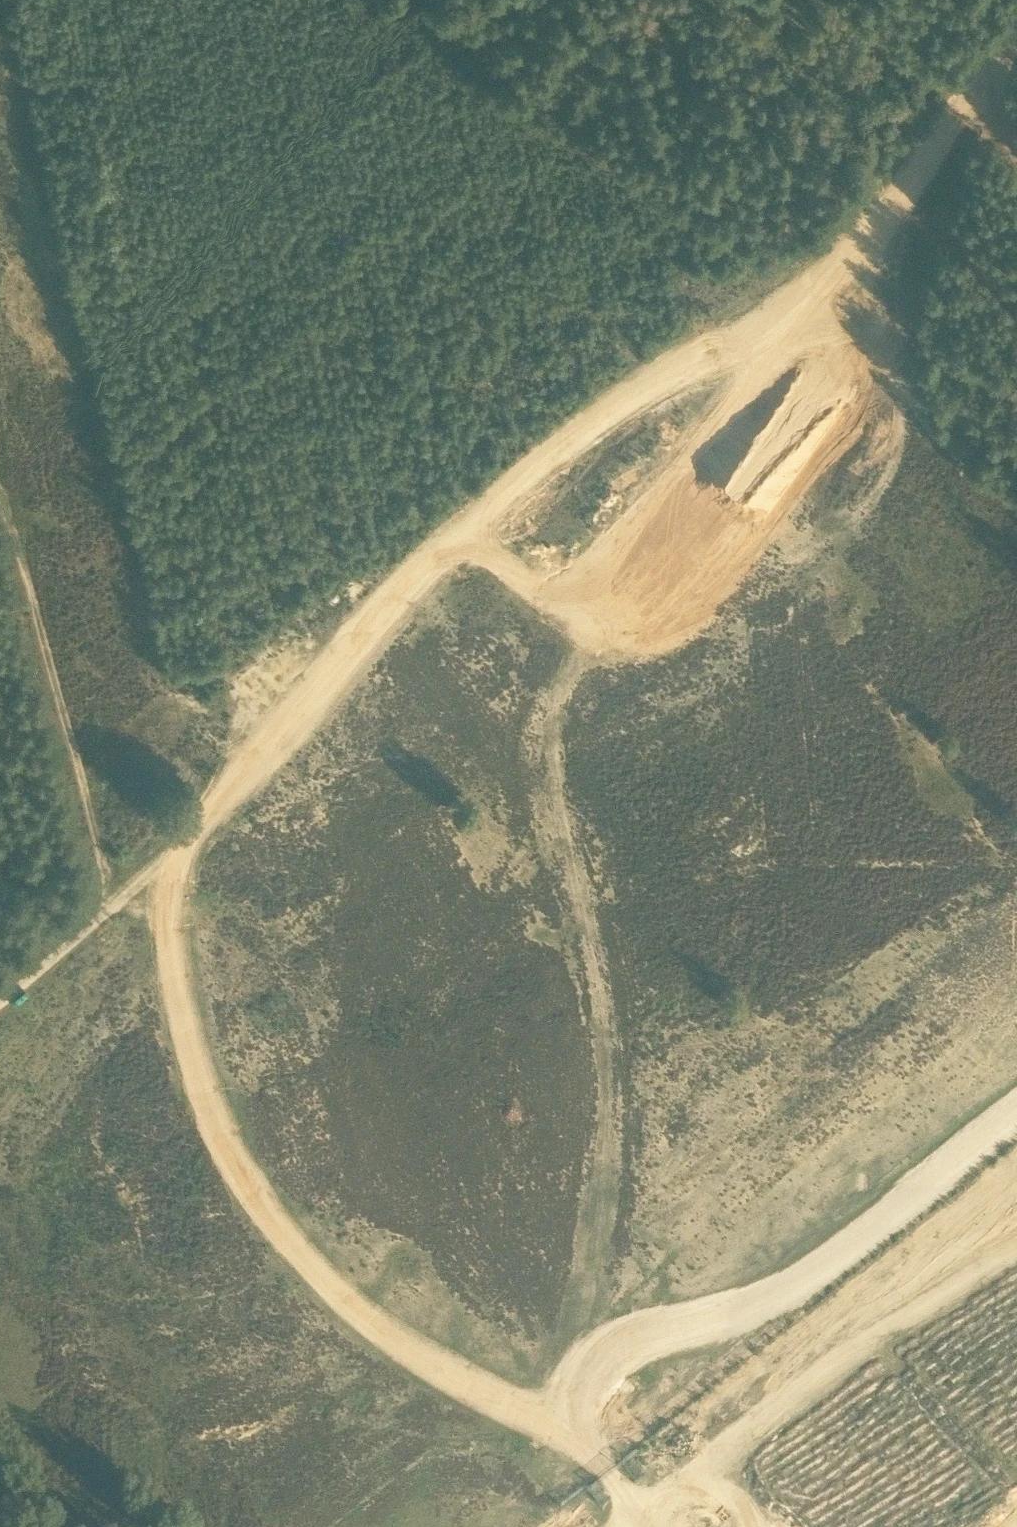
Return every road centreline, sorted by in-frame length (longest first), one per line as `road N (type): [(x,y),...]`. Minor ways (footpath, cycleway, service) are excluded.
road 1 (track): [(977,79),(878,202),(806,268),(572,439),(382,619),(164,861),(112,905)]
road 2 (track): [(478,528),(516,582),(553,611),(569,648),(547,733),(547,783),(602,1026),(605,1078),(585,1305),(540,1418)]
road 3 (track): [(164,861),(189,1035),(242,1178),(264,1214),(364,1321),(603,1459)]
road 4 (track): [(1016,1113),(800,1287),(601,1356),(568,1433)]
road 5 (track): [(0,412),(112,905)]
road 6 (track): [(1016,1266),(614,1526)]
road 7 (track): [(112,905),(0,999)]

